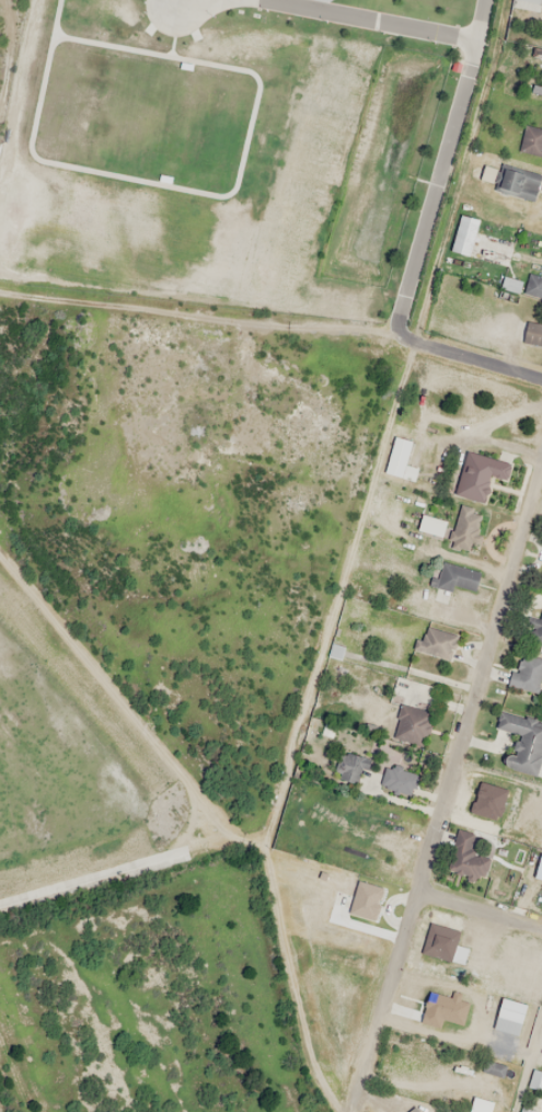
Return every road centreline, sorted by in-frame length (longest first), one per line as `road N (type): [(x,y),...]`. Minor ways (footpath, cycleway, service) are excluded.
road 1 (residential): [(358,1088),(541,469)]
road 2 (residential): [(411,342),(541,378)]
road 3 (residential): [(415,886),(541,923)]

